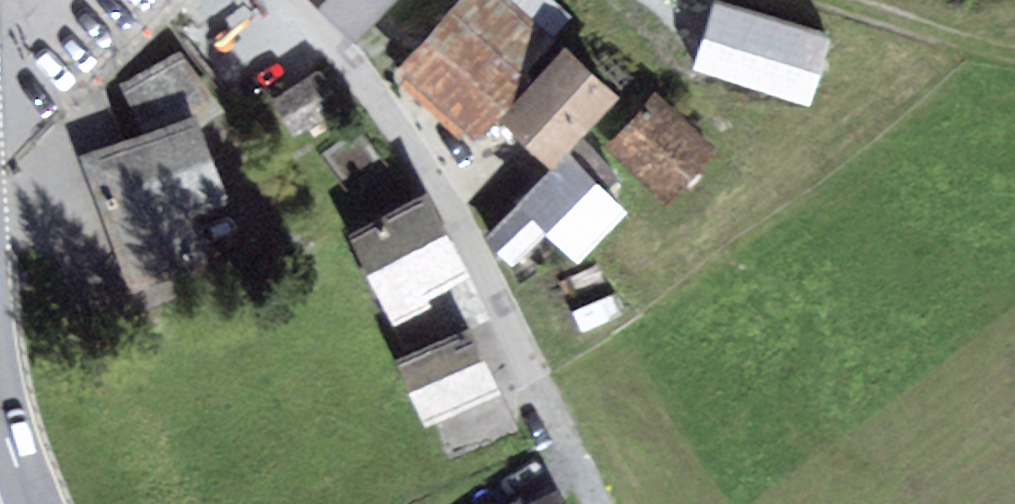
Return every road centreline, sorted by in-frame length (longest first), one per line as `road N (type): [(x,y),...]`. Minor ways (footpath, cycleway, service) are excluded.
road 1 (residential): [(291,0),(433,167),(595,503)]
road 2 (track): [(833,0),(1014,54)]

